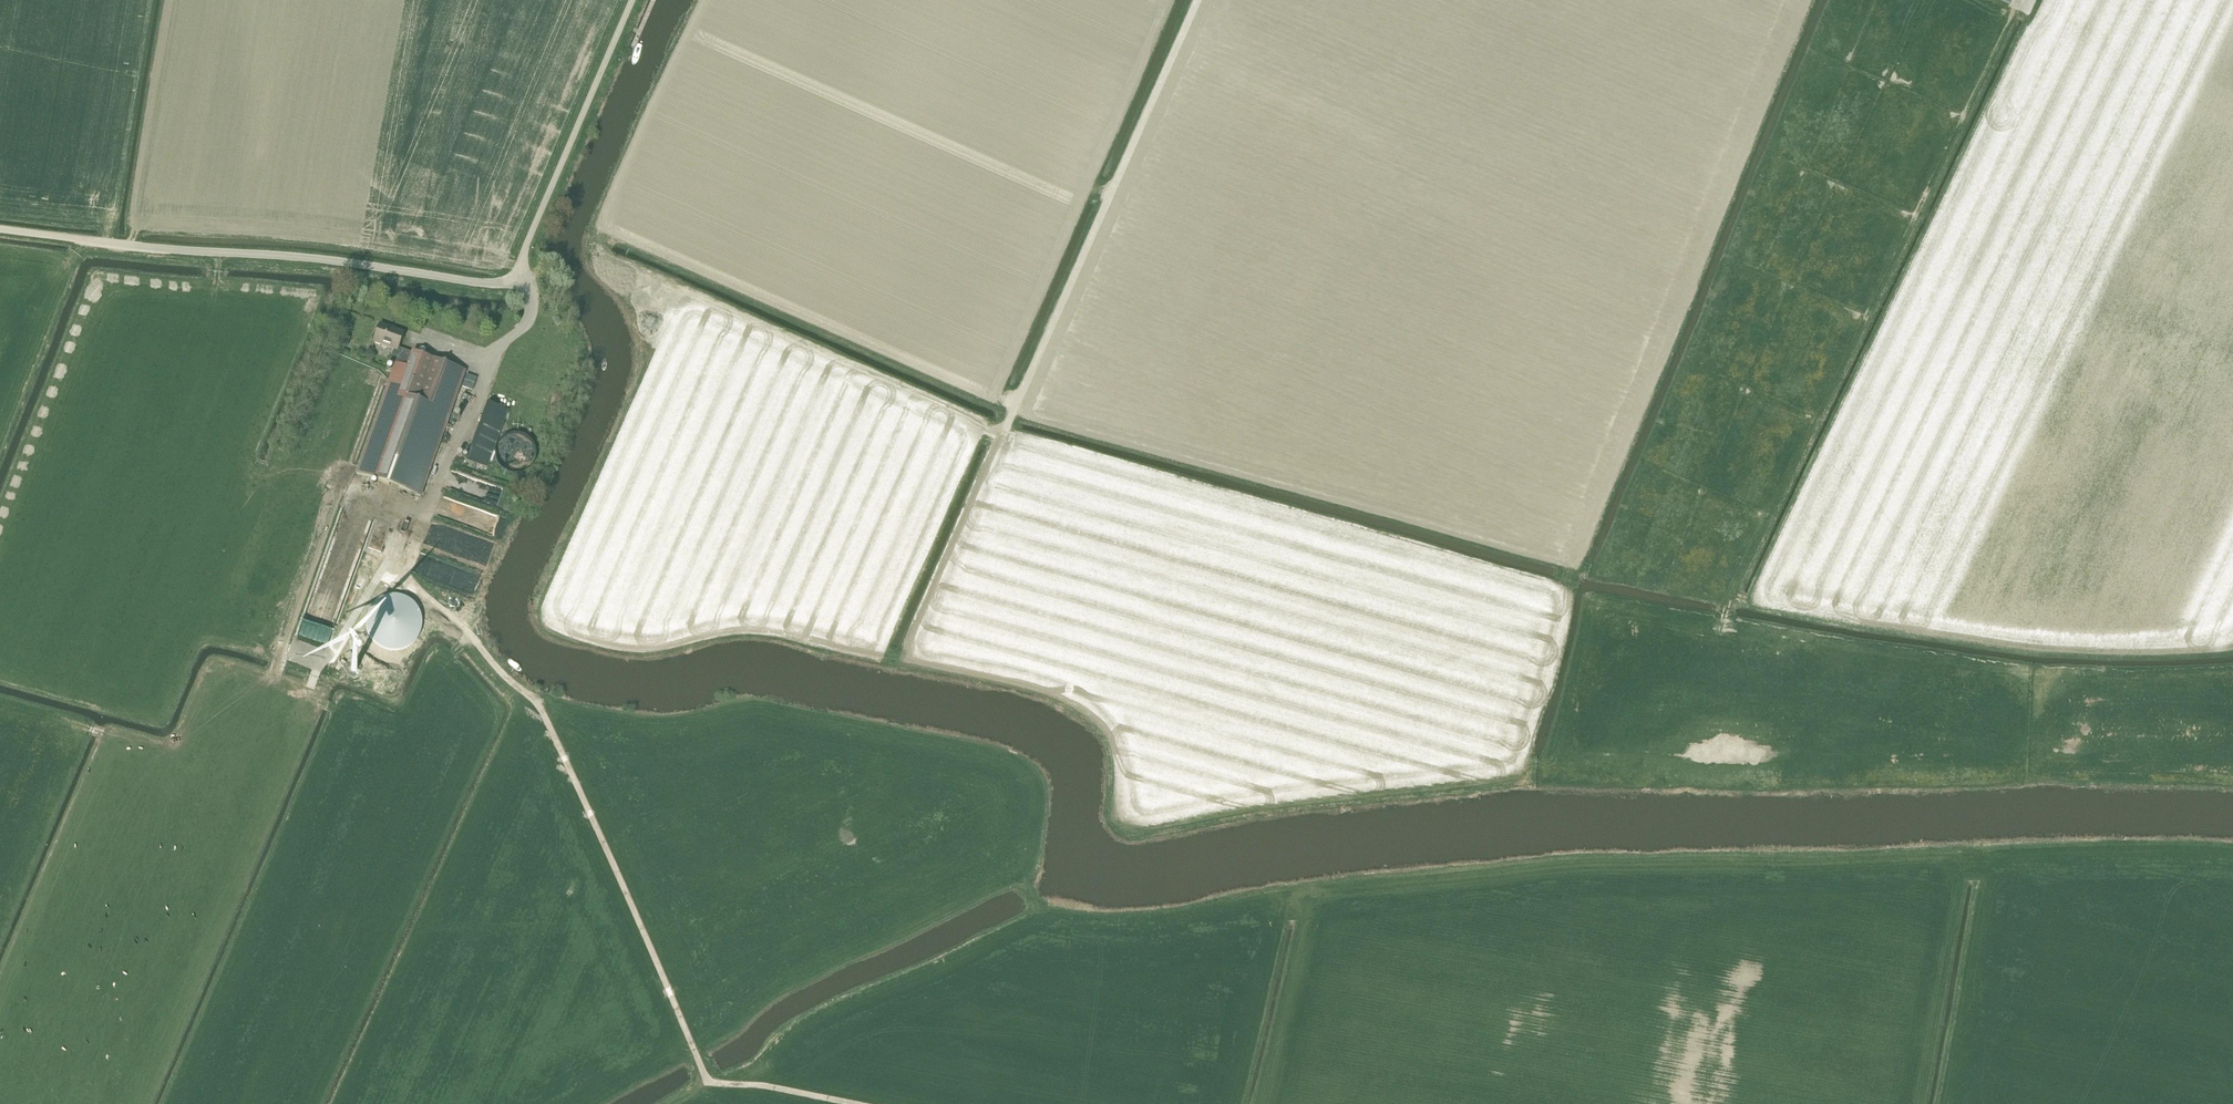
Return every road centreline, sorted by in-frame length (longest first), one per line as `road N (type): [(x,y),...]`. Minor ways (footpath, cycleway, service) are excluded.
road 1 (unclassified): [(0,229),(503,284),(520,270),(632,0)]
road 2 (track): [(858,1103),(705,1076),(541,709),(406,576),(424,509)]
road 3 (track): [(2014,9),(1724,622)]
road 4 (track): [(1001,432),(1198,0)]

